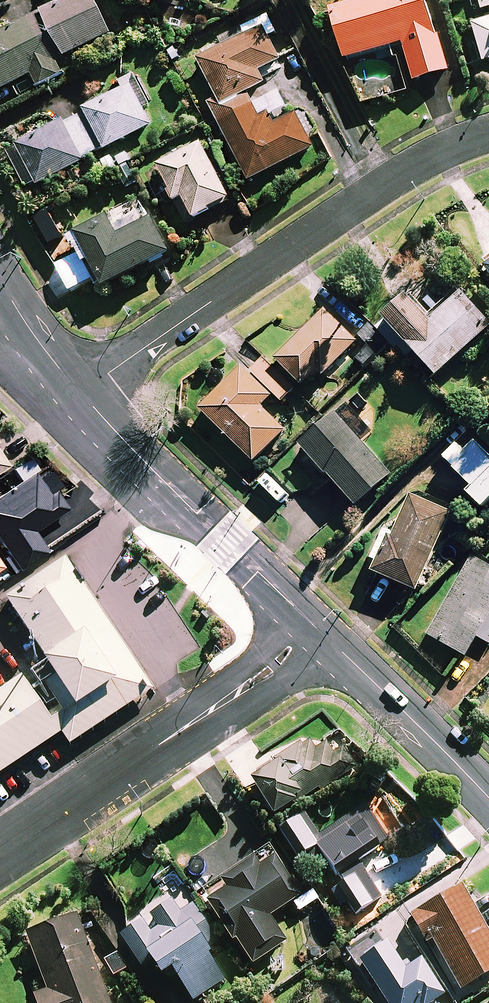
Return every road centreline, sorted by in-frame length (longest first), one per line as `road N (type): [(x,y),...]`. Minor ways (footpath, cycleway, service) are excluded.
road 1 (residential): [(82,395),(376,189),(488,135)]
road 2 (residential): [(319,630),(0,850)]
road 3 (residential): [(82,395),(319,630)]
road 4 (residential): [(319,630),(488,799)]
road 5 (residential): [(8,294),(82,395)]

